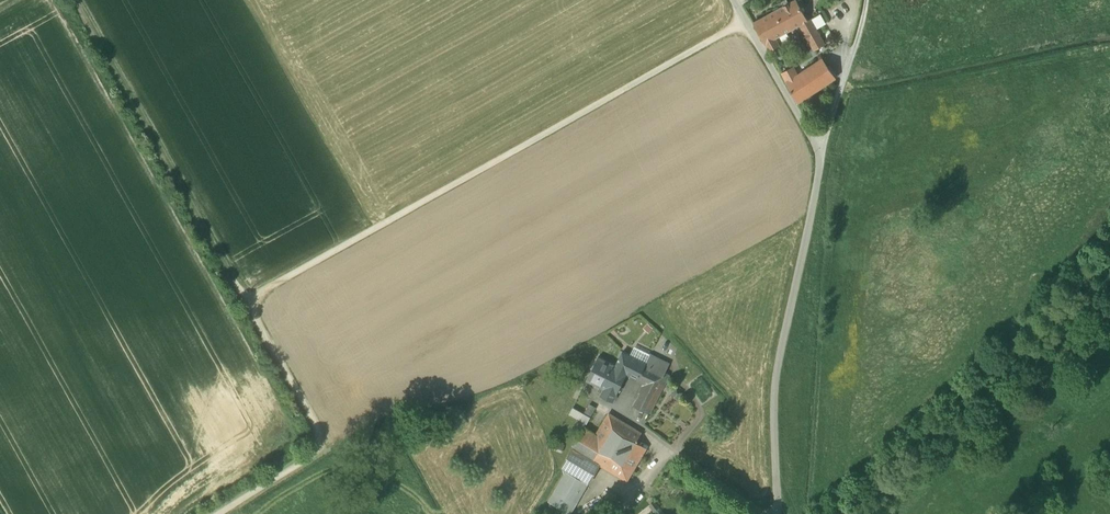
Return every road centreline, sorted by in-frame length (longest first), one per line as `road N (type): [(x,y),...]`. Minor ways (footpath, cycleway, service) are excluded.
road 1 (track): [(745,19),(246,300),(327,444),(215,513)]
road 2 (residential): [(779,513),(777,362),(822,159)]
road 3 (track): [(78,0),(246,300)]
road 4 (unclassified): [(822,159),(735,0)]

